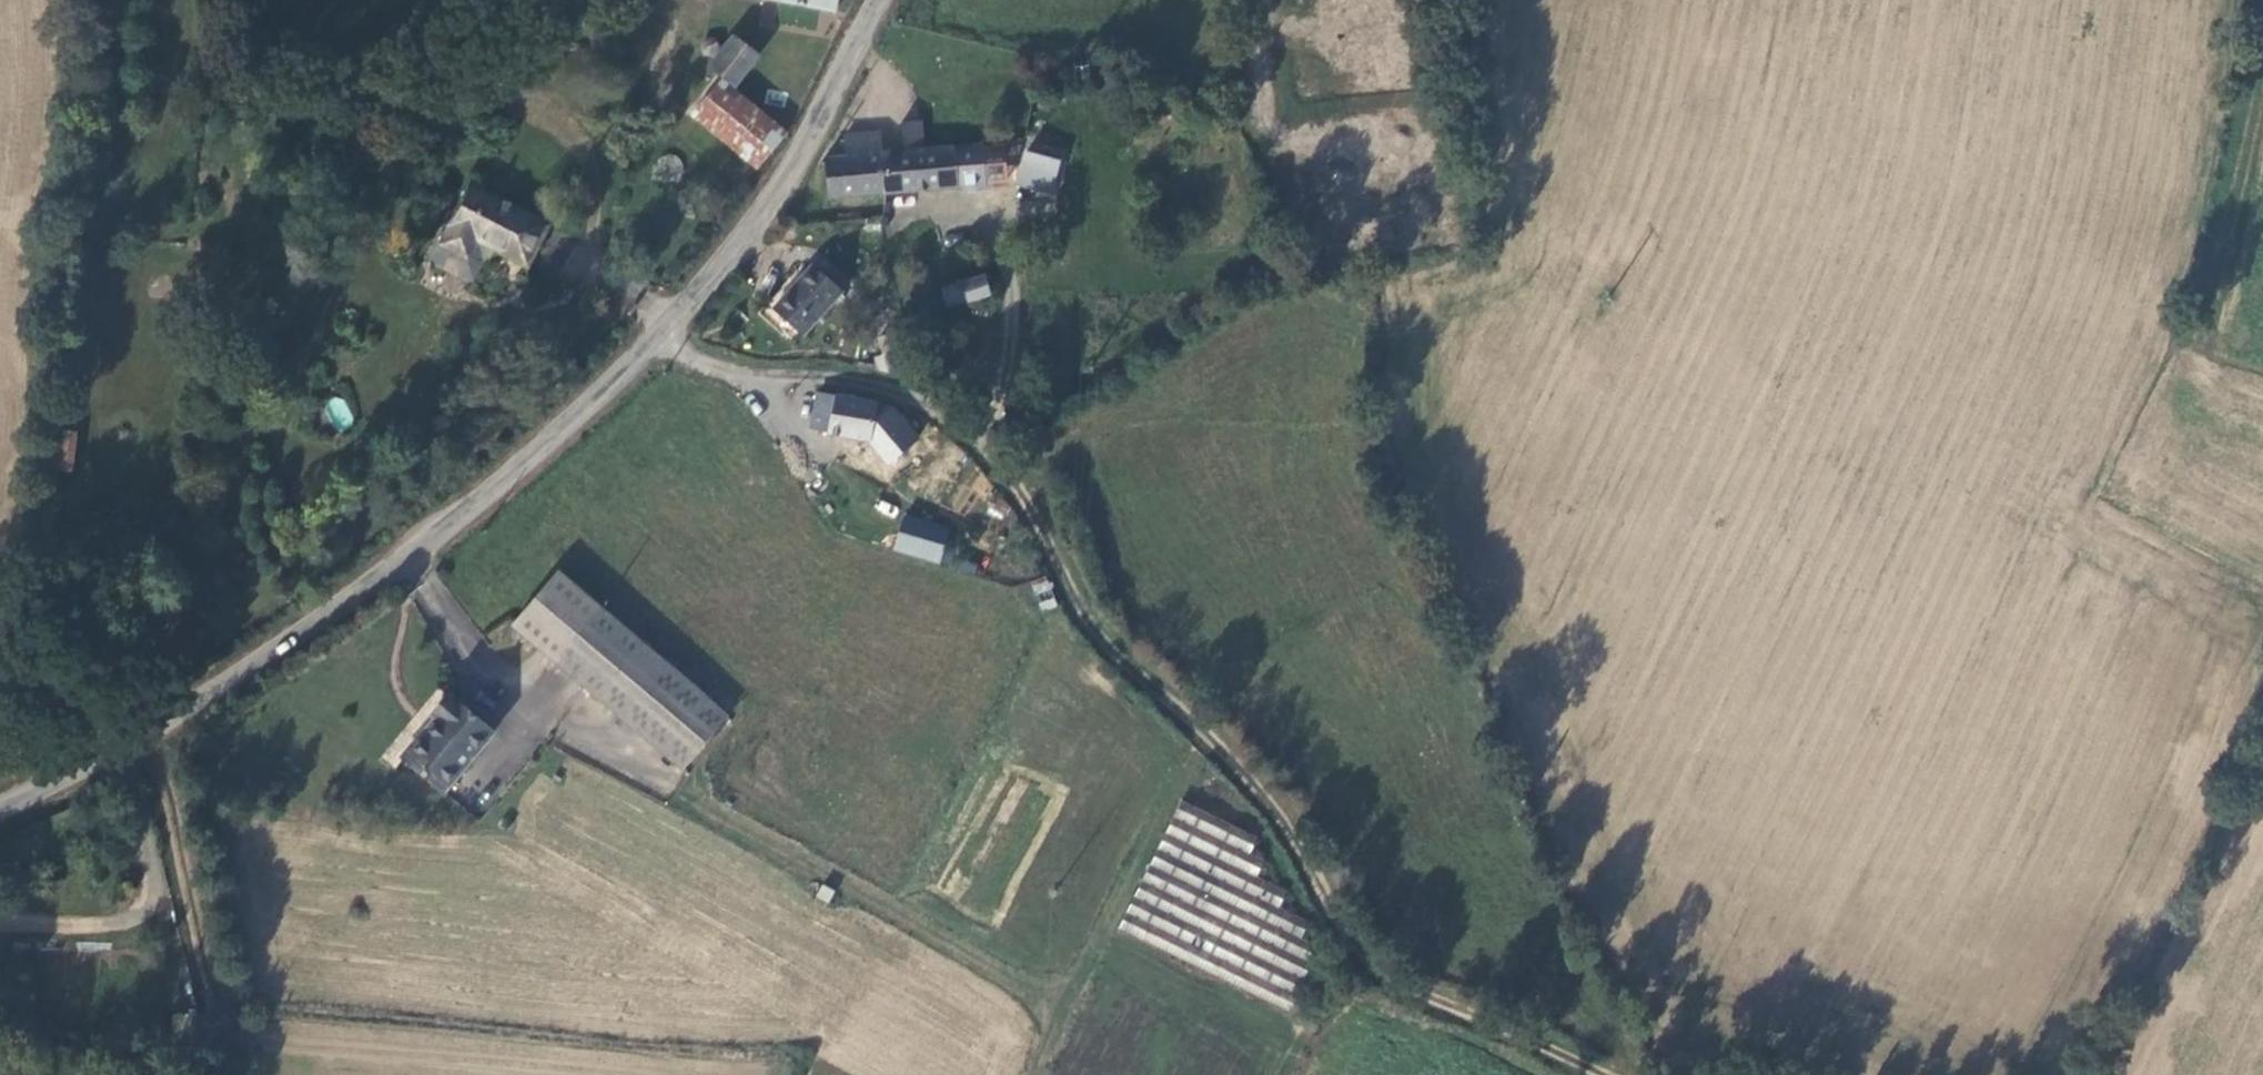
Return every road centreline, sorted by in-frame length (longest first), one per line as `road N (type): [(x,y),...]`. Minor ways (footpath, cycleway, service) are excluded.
road 1 (track): [(1651,1074),(1397,967),(1360,932),(1280,801),(1095,625),(1019,478),(977,420),(931,389)]
road 2 (unclassified): [(652,346),(511,475),(265,658),(0,810)]
road 3 (unclassified): [(883,0),(830,103),(715,270),(652,346)]
road 4 (unclassified): [(931,389),(893,370),(816,357),(753,354),(707,364),(652,346)]

